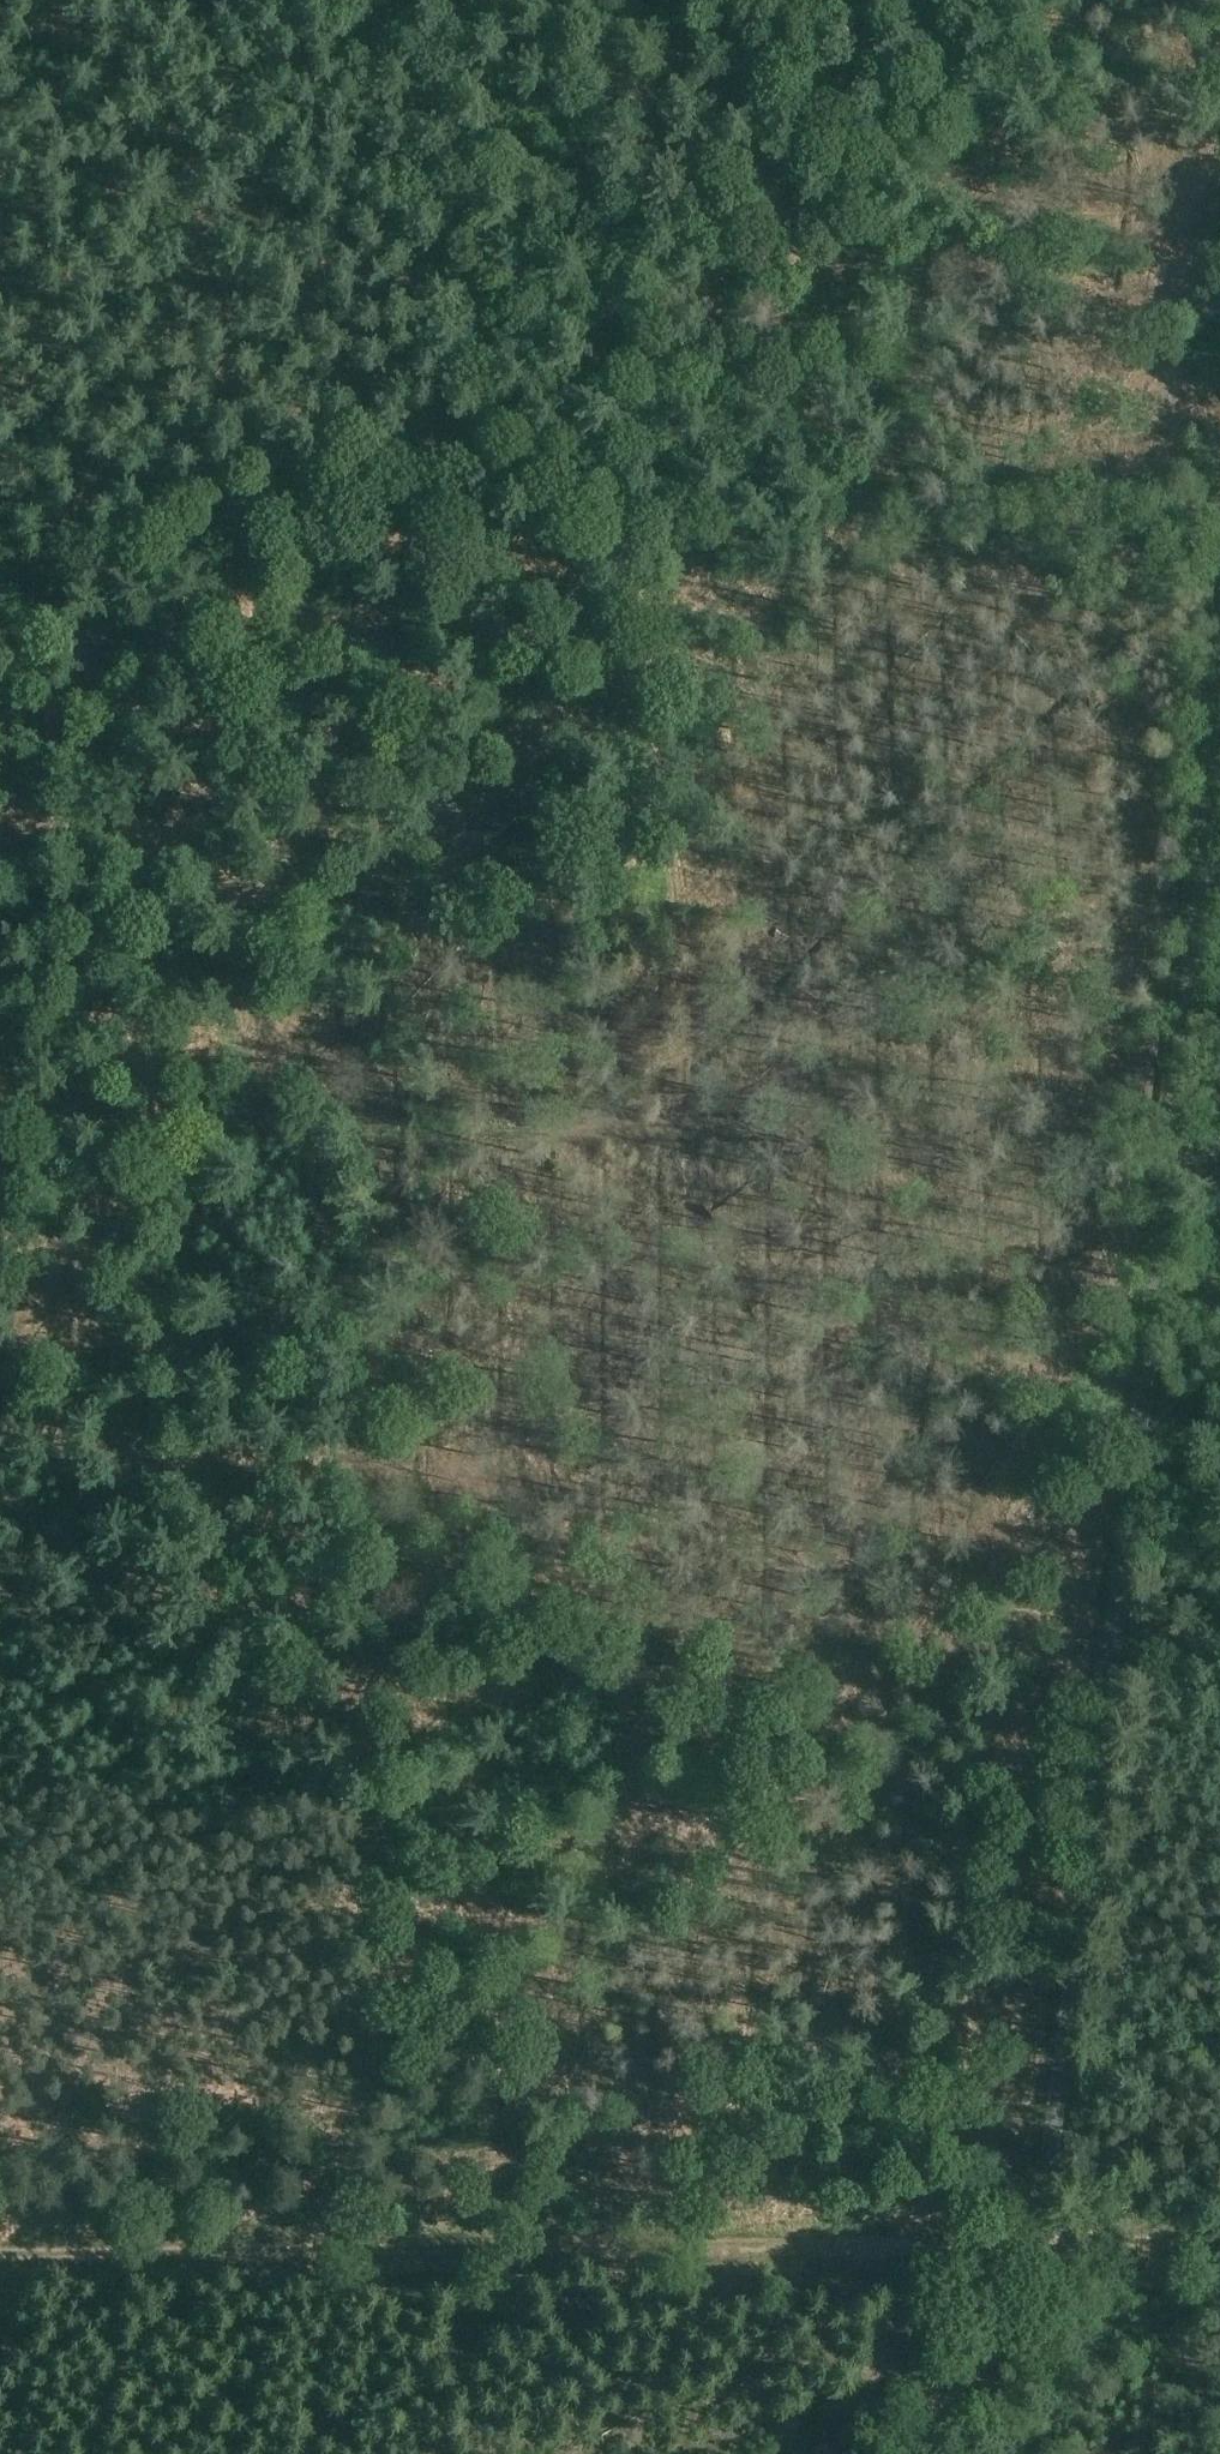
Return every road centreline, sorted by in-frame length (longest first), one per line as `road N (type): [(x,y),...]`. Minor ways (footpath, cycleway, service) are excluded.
road 1 (unclassified): [(924,2453),(1031,2237),(1047,2182),(1219,767)]
road 2 (track): [(0,2252),(980,2249),(1031,2237),(1219,2234)]
road 3 (track): [(0,567),(1219,524)]
road 4 (track): [(0,1122),(1173,1135)]

